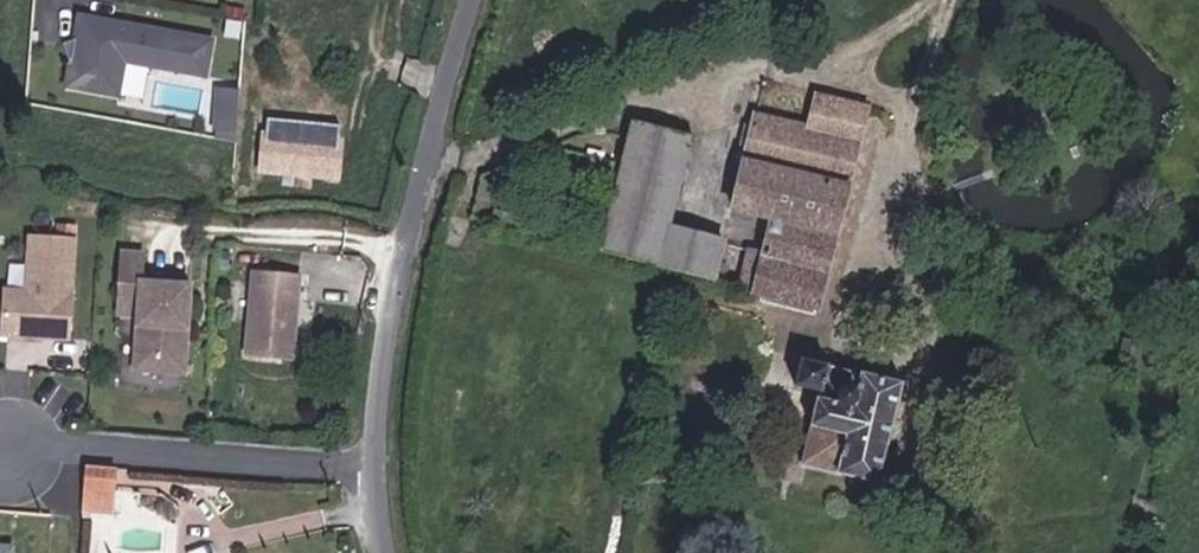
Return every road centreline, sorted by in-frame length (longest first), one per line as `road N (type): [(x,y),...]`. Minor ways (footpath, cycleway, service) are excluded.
road 1 (residential): [(476,0),(426,172),(379,464)]
road 2 (residential): [(379,464),(11,440)]

